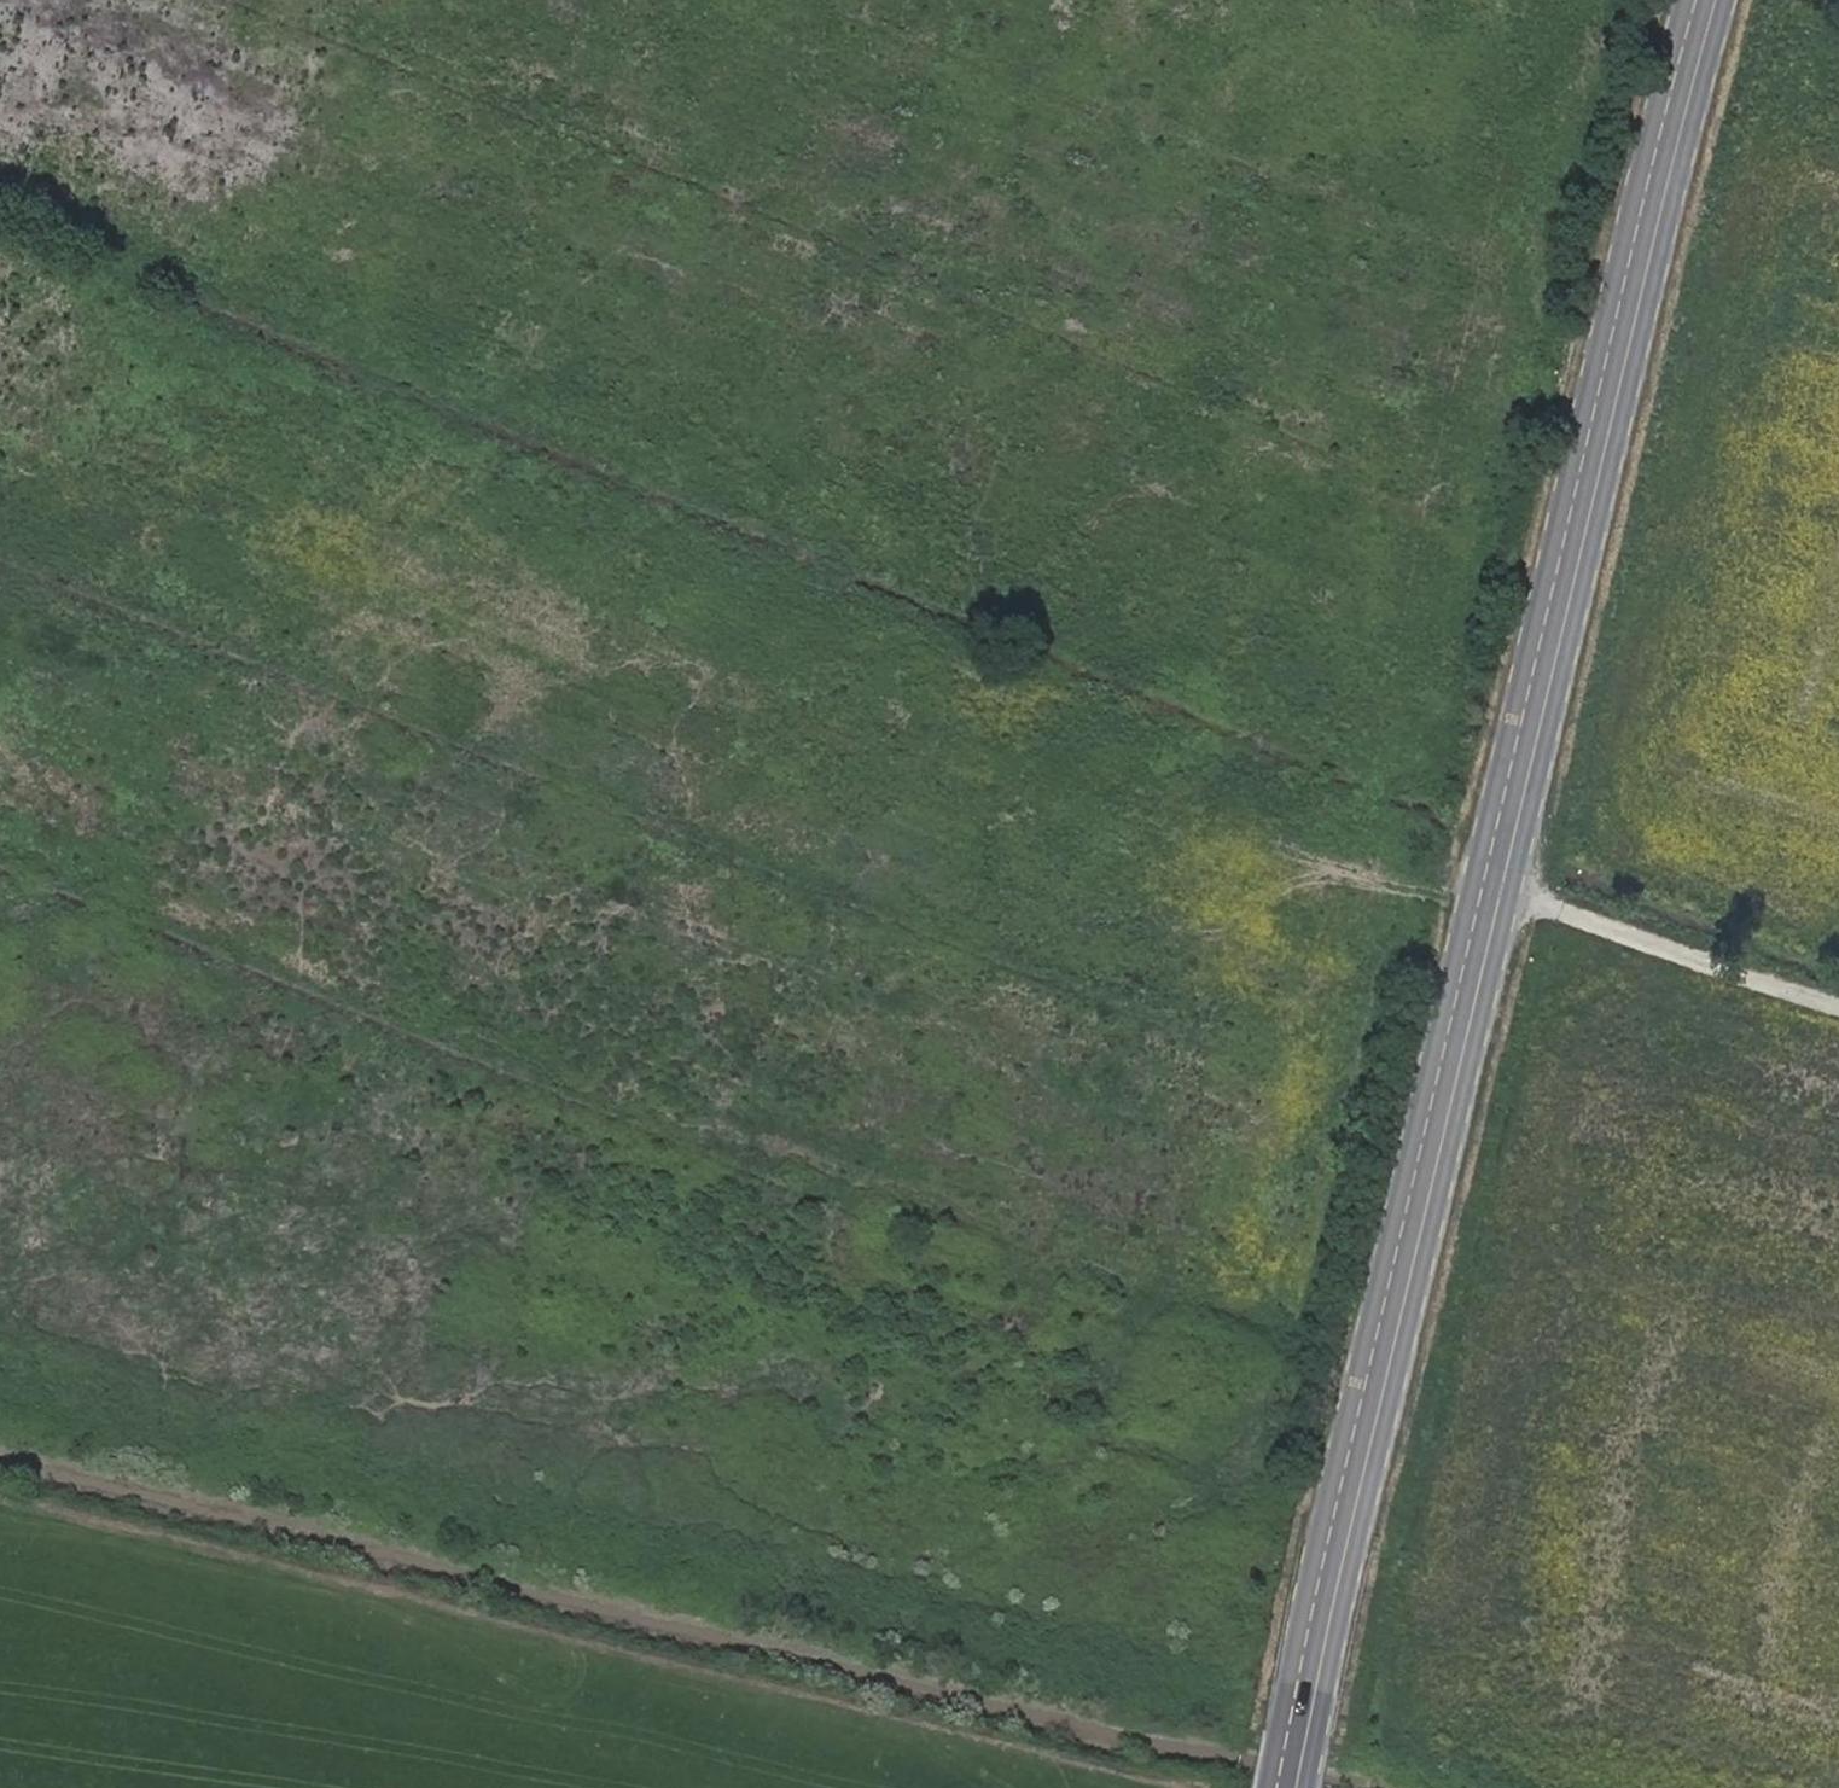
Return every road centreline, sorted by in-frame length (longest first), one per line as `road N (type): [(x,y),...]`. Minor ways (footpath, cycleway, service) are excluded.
road 1 (tertiary): [(1290,1787),(1317,1635),(1630,311),(1718,0)]

